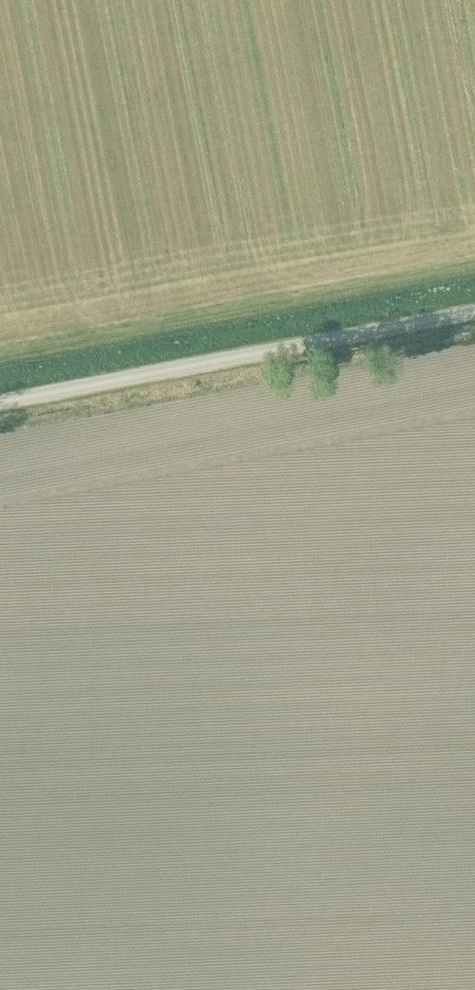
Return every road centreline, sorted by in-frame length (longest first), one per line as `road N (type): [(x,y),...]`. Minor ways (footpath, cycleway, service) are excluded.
road 1 (unclassified): [(0,402),(474,312)]

